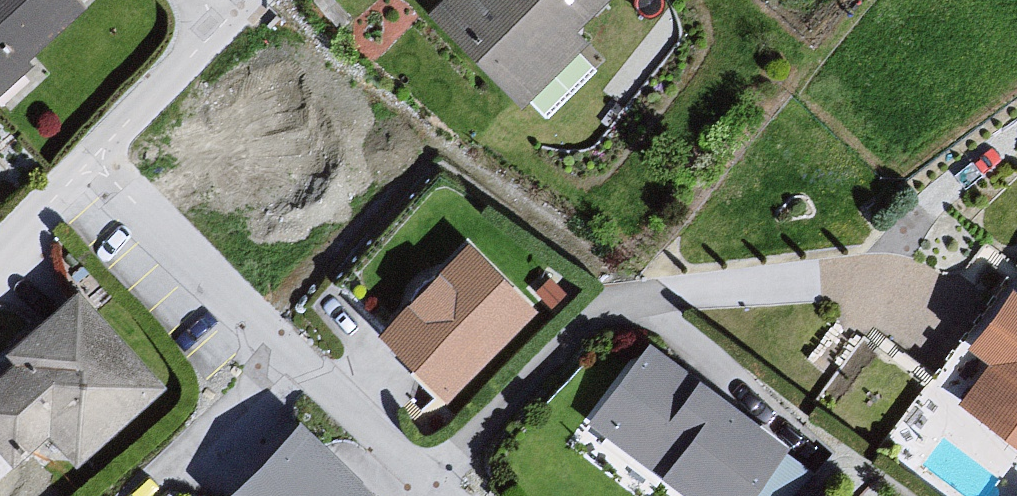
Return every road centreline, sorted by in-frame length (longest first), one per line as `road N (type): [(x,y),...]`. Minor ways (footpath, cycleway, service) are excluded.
road 1 (residential): [(77,171),(424,495)]
road 2 (residential): [(77,171),(166,81),(214,12)]

